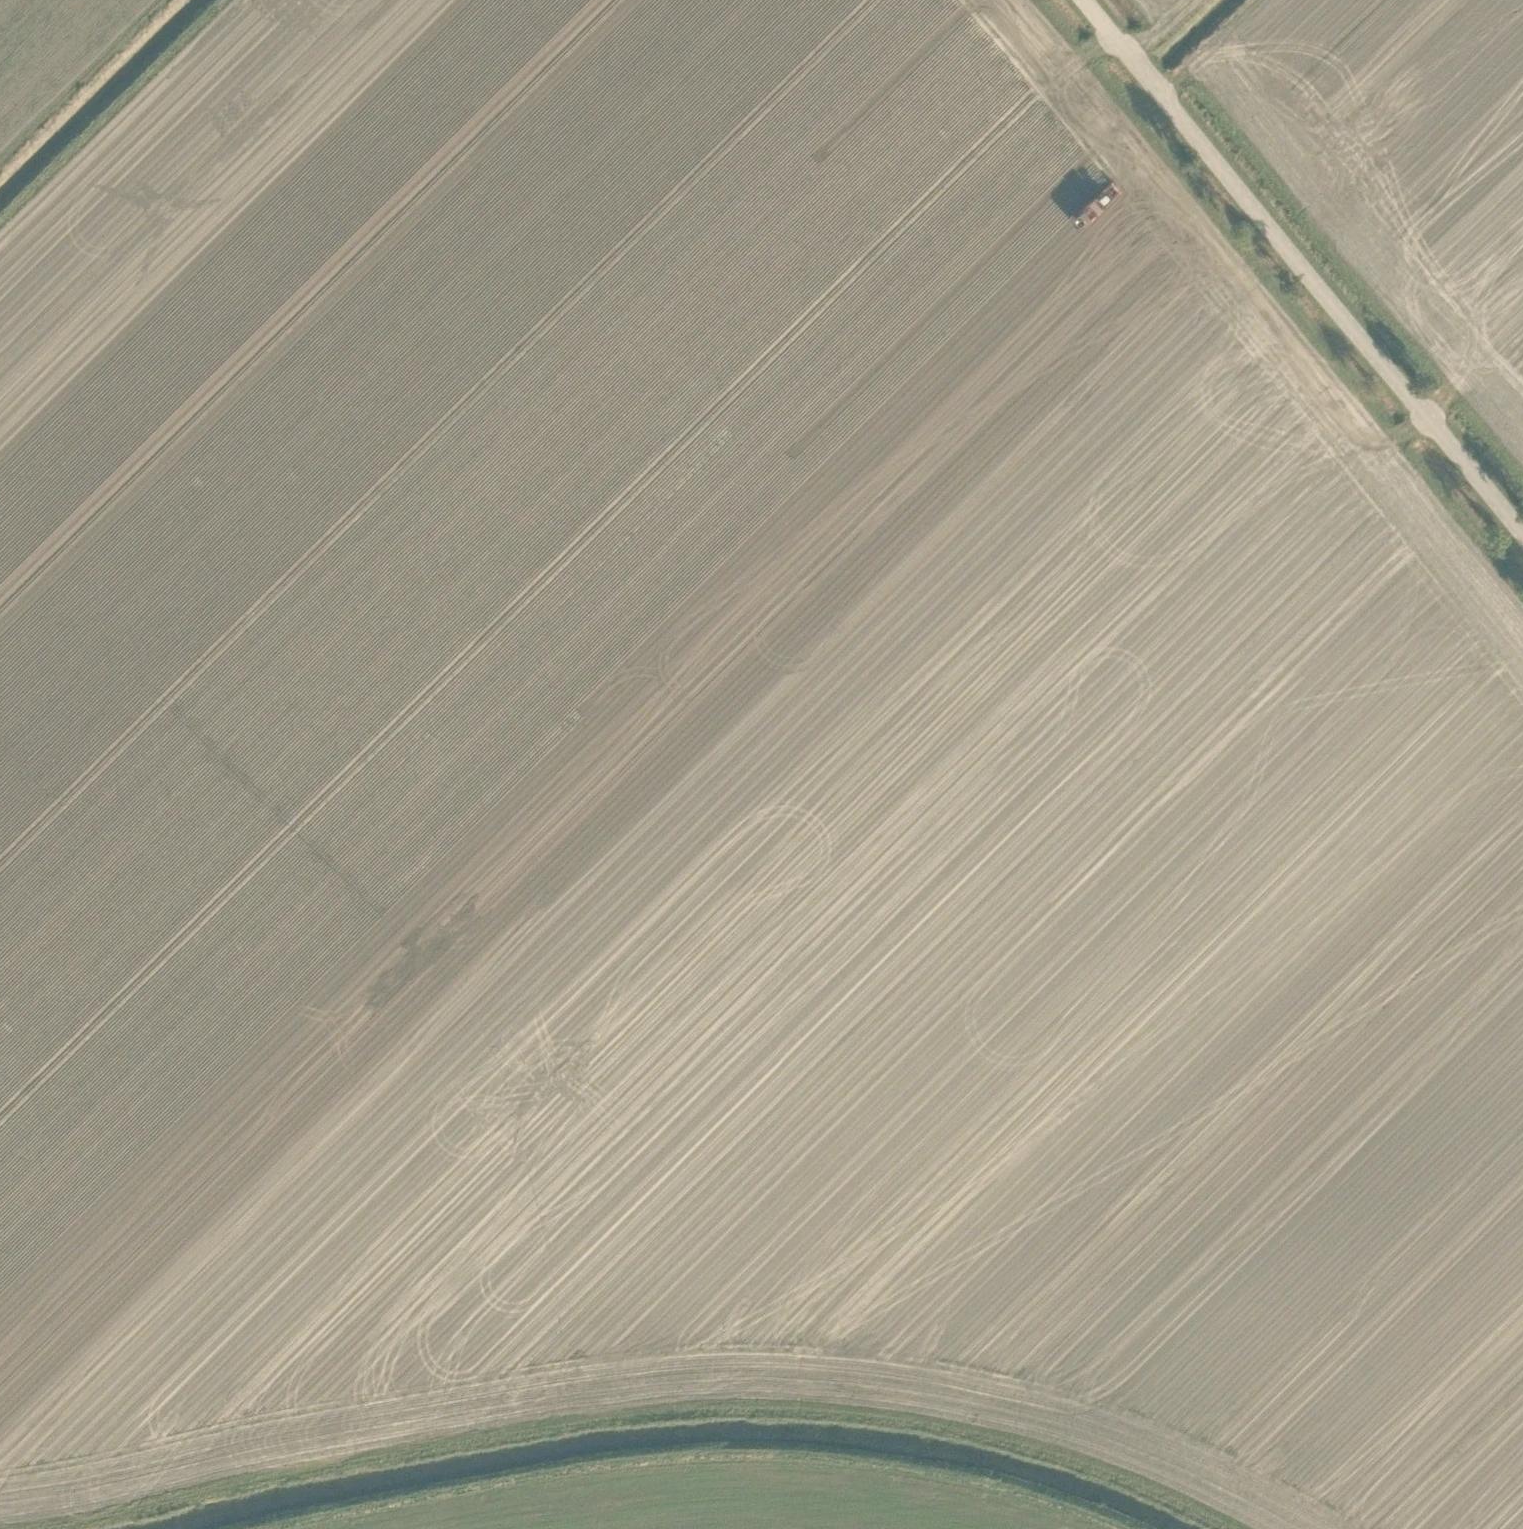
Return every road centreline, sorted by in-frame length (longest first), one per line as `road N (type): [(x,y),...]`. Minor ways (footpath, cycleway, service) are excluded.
road 1 (tertiary): [(1522,535),(1079,0)]

